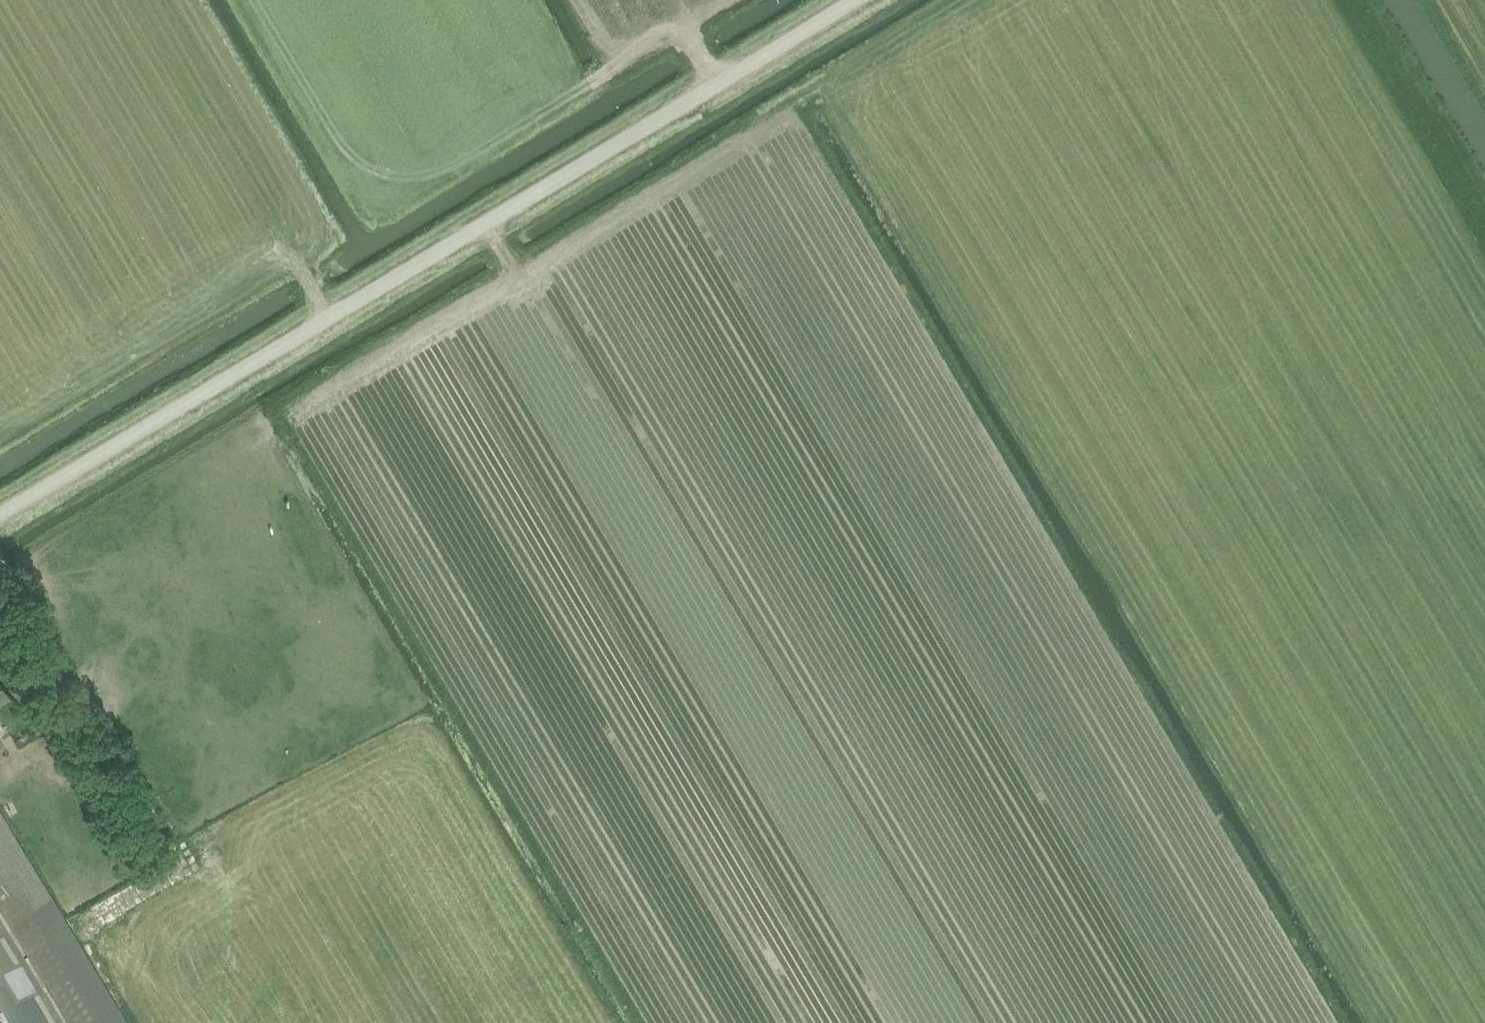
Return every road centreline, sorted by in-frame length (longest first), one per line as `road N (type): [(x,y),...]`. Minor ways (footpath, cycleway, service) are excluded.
road 1 (unclassified): [(0,512),(850,0)]

